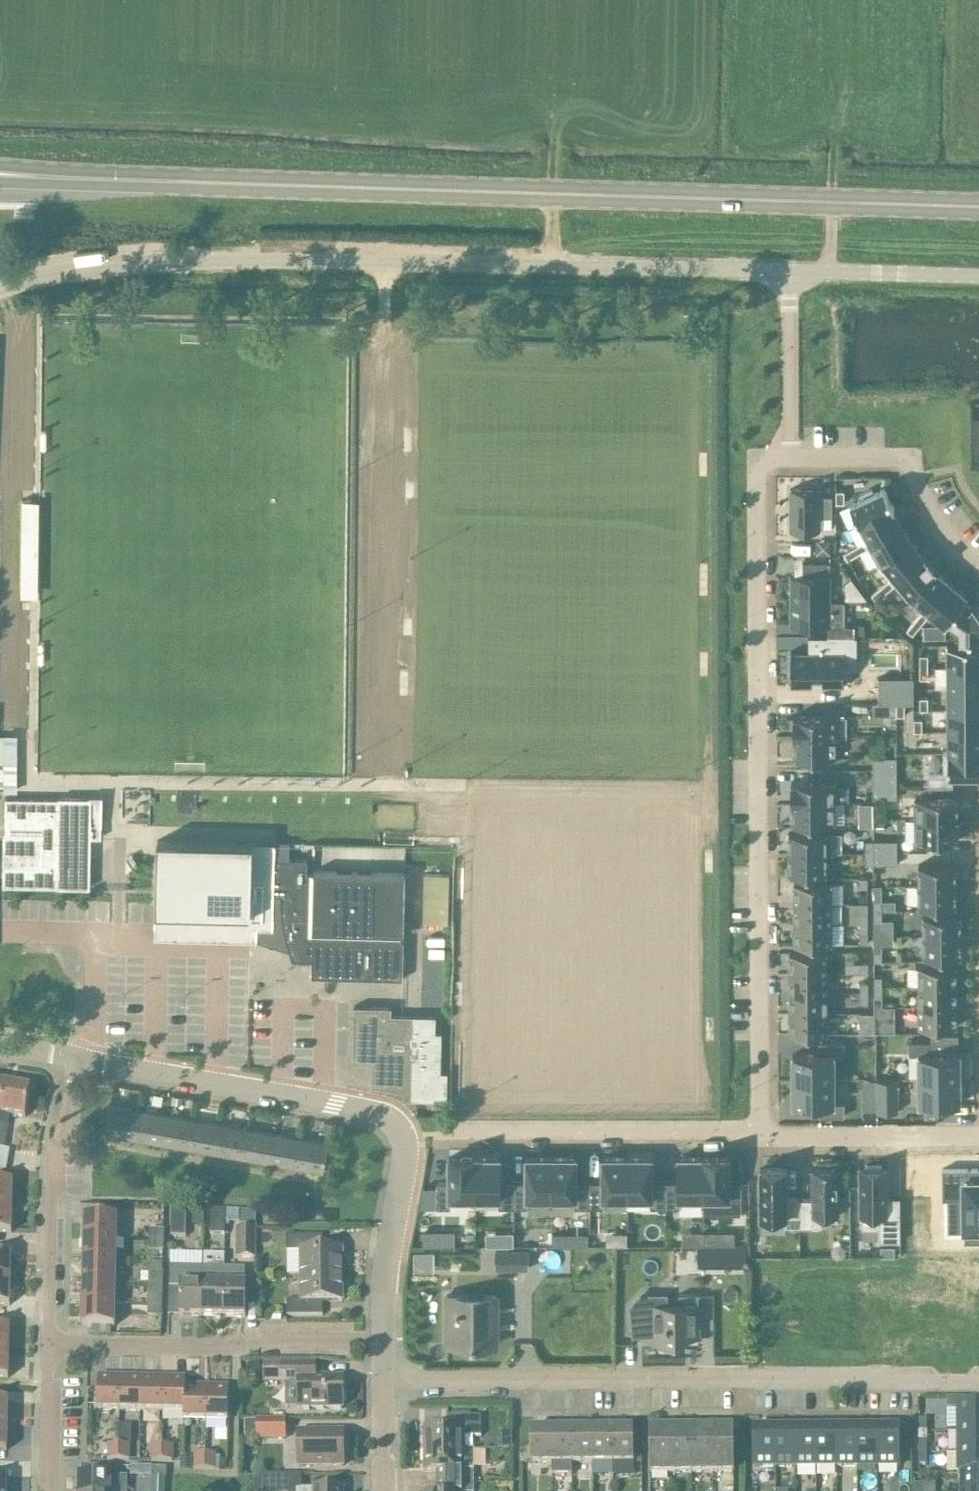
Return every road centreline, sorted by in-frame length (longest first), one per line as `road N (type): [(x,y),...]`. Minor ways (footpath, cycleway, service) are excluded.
road 1 (secondary): [(978,209),(52,181)]
road 2 (unclassified): [(0,291),(104,268),(168,263),(790,271)]
road 3 (residential): [(761,1128),(759,458),(791,459)]
road 4 (residential): [(978,1378),(383,1381)]
road 5 (residential): [(383,1340),(407,1148),(392,1122),(77,1059)]
road 6 (track): [(386,308),(384,785)]
road 7 (residential): [(48,1344),(383,1340)]
road 8 (residential): [(761,1128),(450,1130)]
road 9 (residential): [(48,1344),(53,1147),(77,1059)]
road 10 (residential): [(791,459),(905,460),(934,517),(978,563)]
road 11 (residential): [(978,1134),(777,1135),(761,1128)]
road 12 (unclassified): [(790,271),(978,276)]
road 13 (residential): [(791,459),(790,271)]
road 14 (residential): [(49,1490),(48,1344)]
road 15 (track): [(550,267),(554,143)]

